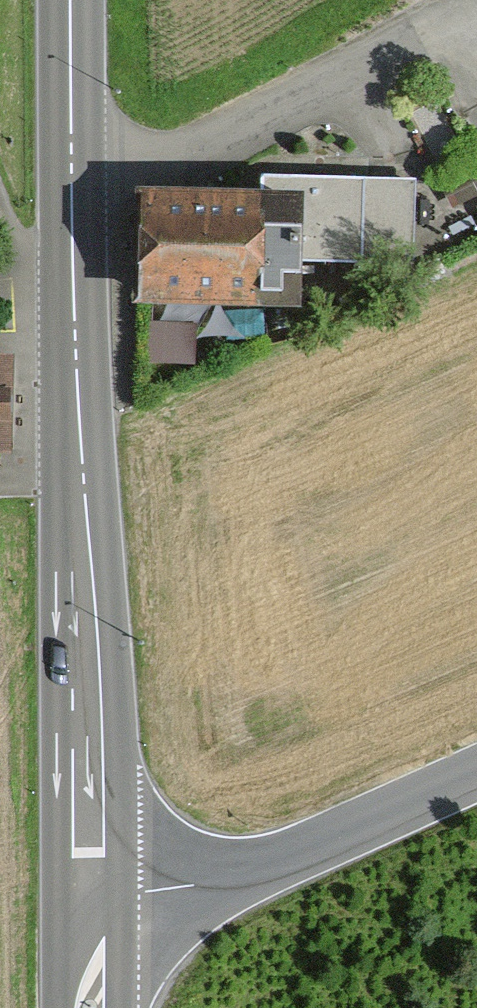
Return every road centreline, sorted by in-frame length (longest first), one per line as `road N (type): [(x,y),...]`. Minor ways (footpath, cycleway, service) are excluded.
road 1 (secondary): [(66,0),(92,886)]
road 2 (unclassified): [(92,886),(213,890),(476,767)]
road 3 (secondary): [(92,886),(91,1007)]

